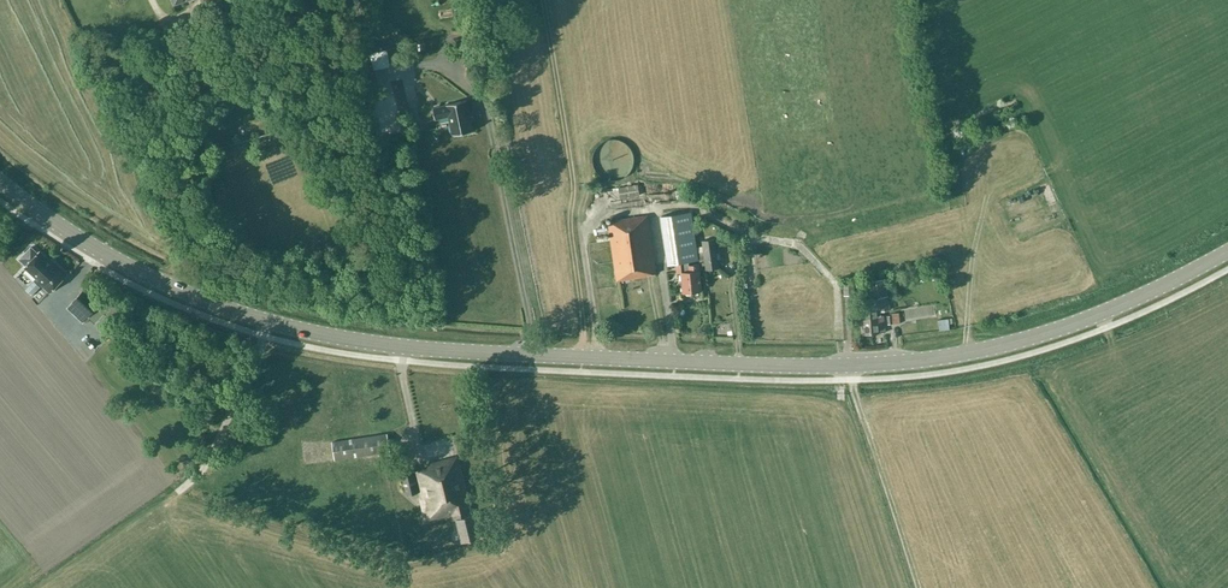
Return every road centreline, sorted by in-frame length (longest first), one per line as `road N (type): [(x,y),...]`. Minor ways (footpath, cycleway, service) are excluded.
road 1 (tertiary): [(548,356),(800,366),(957,355),(1076,322),(1227,251)]
road 2 (tertiary): [(548,356),(384,345),(231,310),(132,269),(0,181)]
road 3 (track): [(166,284),(177,260),(138,162),(169,97),(168,25)]
road 4 (track): [(919,587),(849,365)]

